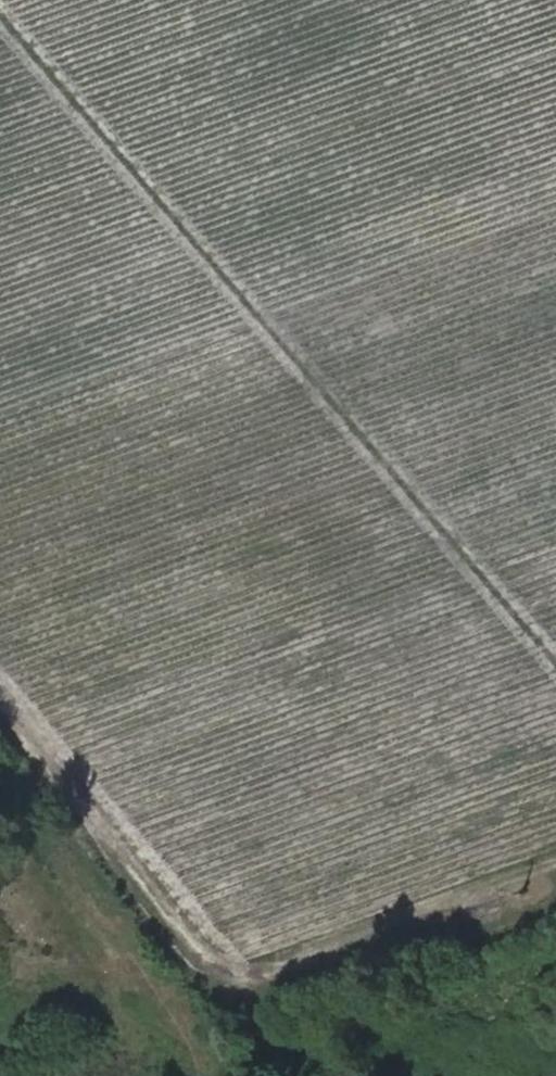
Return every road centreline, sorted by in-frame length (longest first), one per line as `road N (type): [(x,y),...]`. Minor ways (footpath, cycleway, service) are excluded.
road 1 (track): [(555,873),(273,966),(226,965),(199,947),(0,692)]

